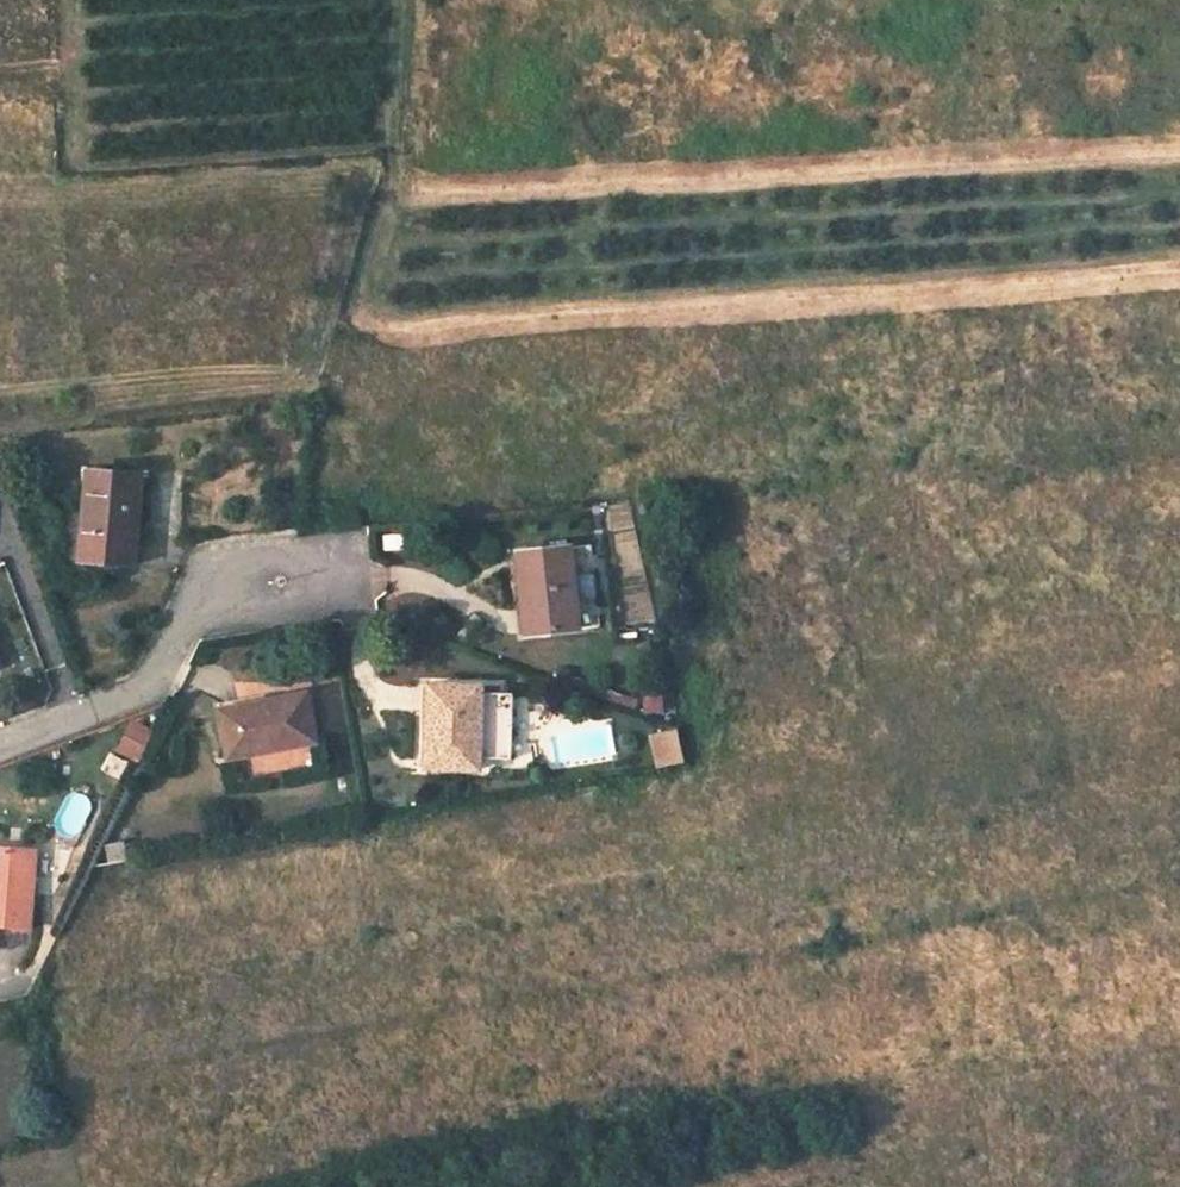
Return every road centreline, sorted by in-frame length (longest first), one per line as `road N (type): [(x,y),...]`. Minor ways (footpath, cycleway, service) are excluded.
road 1 (residential): [(0,746),(131,694),(155,676),(214,586),(280,578)]

